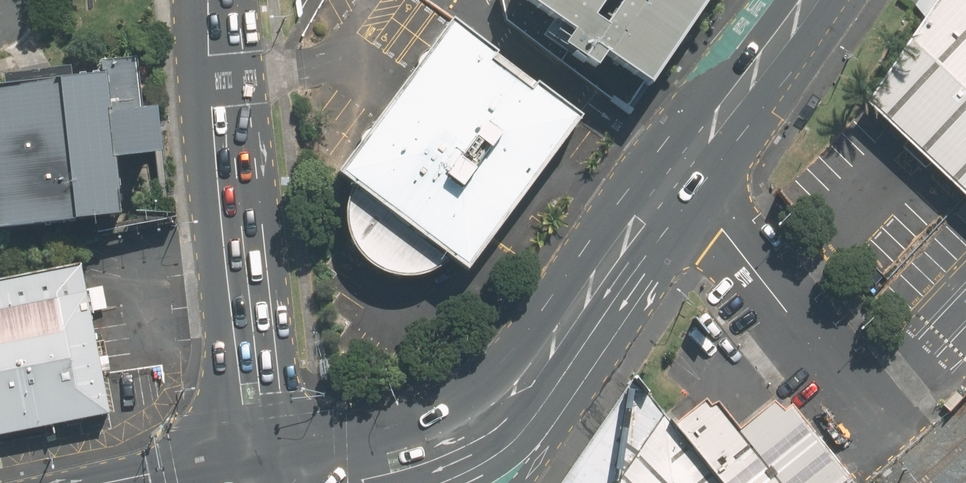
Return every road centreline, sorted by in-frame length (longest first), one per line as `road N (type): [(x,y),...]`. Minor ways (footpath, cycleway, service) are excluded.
road 1 (primary): [(264,482),(215,0)]
road 2 (unclassified): [(893,439),(673,180)]
road 3 (secondary): [(673,180),(528,380)]
road 4 (secondary): [(528,380),(477,427),(442,447),(329,482)]
road 5 (secondary): [(806,0),(673,180)]

